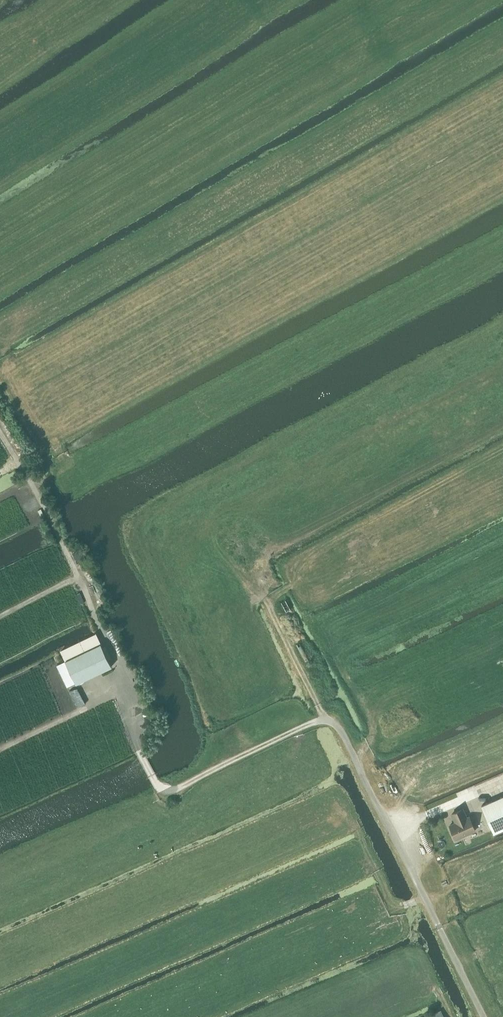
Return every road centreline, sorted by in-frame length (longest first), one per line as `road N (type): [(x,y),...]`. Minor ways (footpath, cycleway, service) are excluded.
road 1 (track): [(502,49),(0,346)]
road 2 (track): [(319,719),(166,792),(139,748),(130,683),(17,463)]
road 3 (track): [(502,358),(218,509),(209,534),(269,603)]
road 4 (unclassified): [(484,1016),(343,733),(319,719)]
road 5 (track): [(293,585),(269,603),(325,718)]
road 6 (track): [(0,750),(130,683)]
road 7 (track): [(355,823),(391,902),(423,895)]

